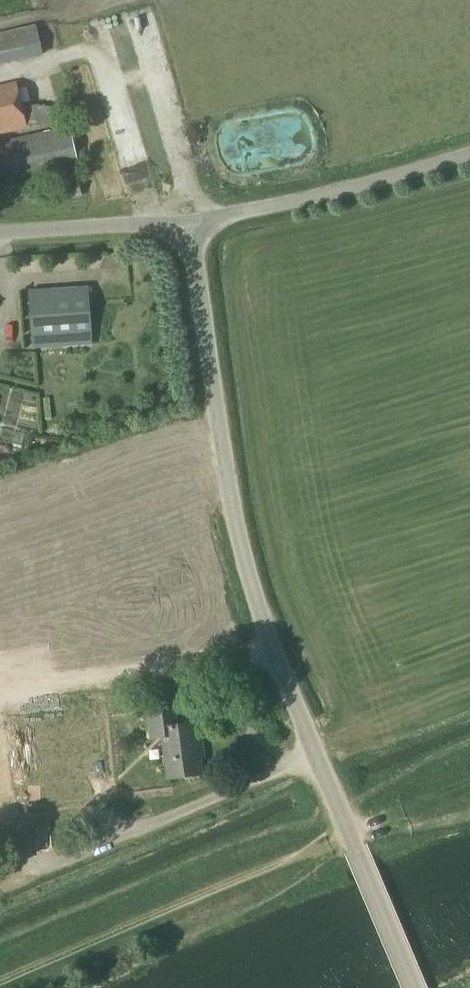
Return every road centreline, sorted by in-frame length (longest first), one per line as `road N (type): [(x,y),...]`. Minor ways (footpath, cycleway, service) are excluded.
road 1 (unclassified): [(414,987),(258,620),(236,530),(192,220)]
road 2 (track): [(0,983),(350,837),(469,815)]
road 3 (unclassified): [(192,220),(313,199),(469,154)]
road 4 (unclassified): [(192,220),(0,236)]

